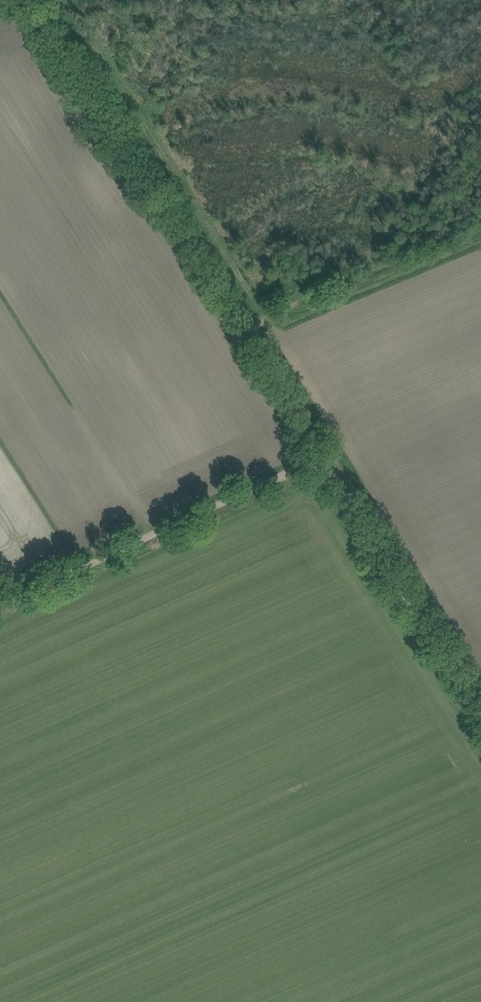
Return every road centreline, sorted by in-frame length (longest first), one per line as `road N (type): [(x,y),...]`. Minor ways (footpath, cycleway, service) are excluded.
road 1 (track): [(245,337),(32,0)]
road 2 (track): [(320,463),(0,609)]
road 3 (track): [(480,717),(320,463)]
road 4 (track): [(480,887),(216,1001)]
road 5 (track): [(480,239),(245,337)]
road 6 (track): [(320,463),(245,337)]

